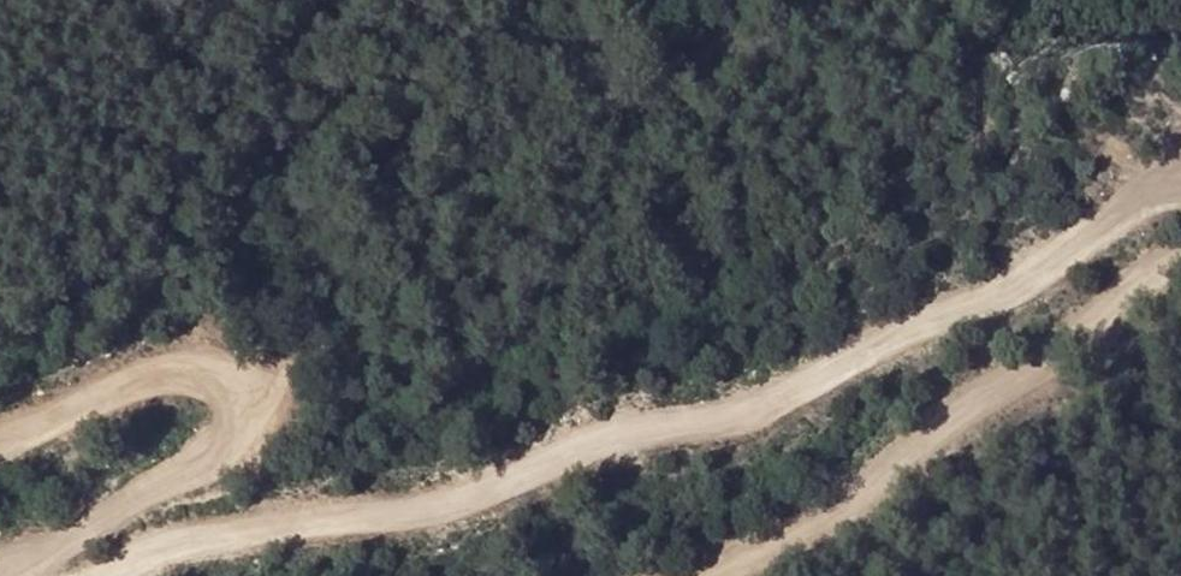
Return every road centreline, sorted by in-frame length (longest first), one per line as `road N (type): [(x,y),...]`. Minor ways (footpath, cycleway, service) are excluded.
road 1 (track): [(124,575),(358,516),(811,380),(1049,271),(1161,201),(1180,206)]
road 2 (track): [(0,407),(104,413),(249,380),(276,439),(24,575)]
road 3 (track): [(681,575),(792,546),(1135,271),(1180,262)]

